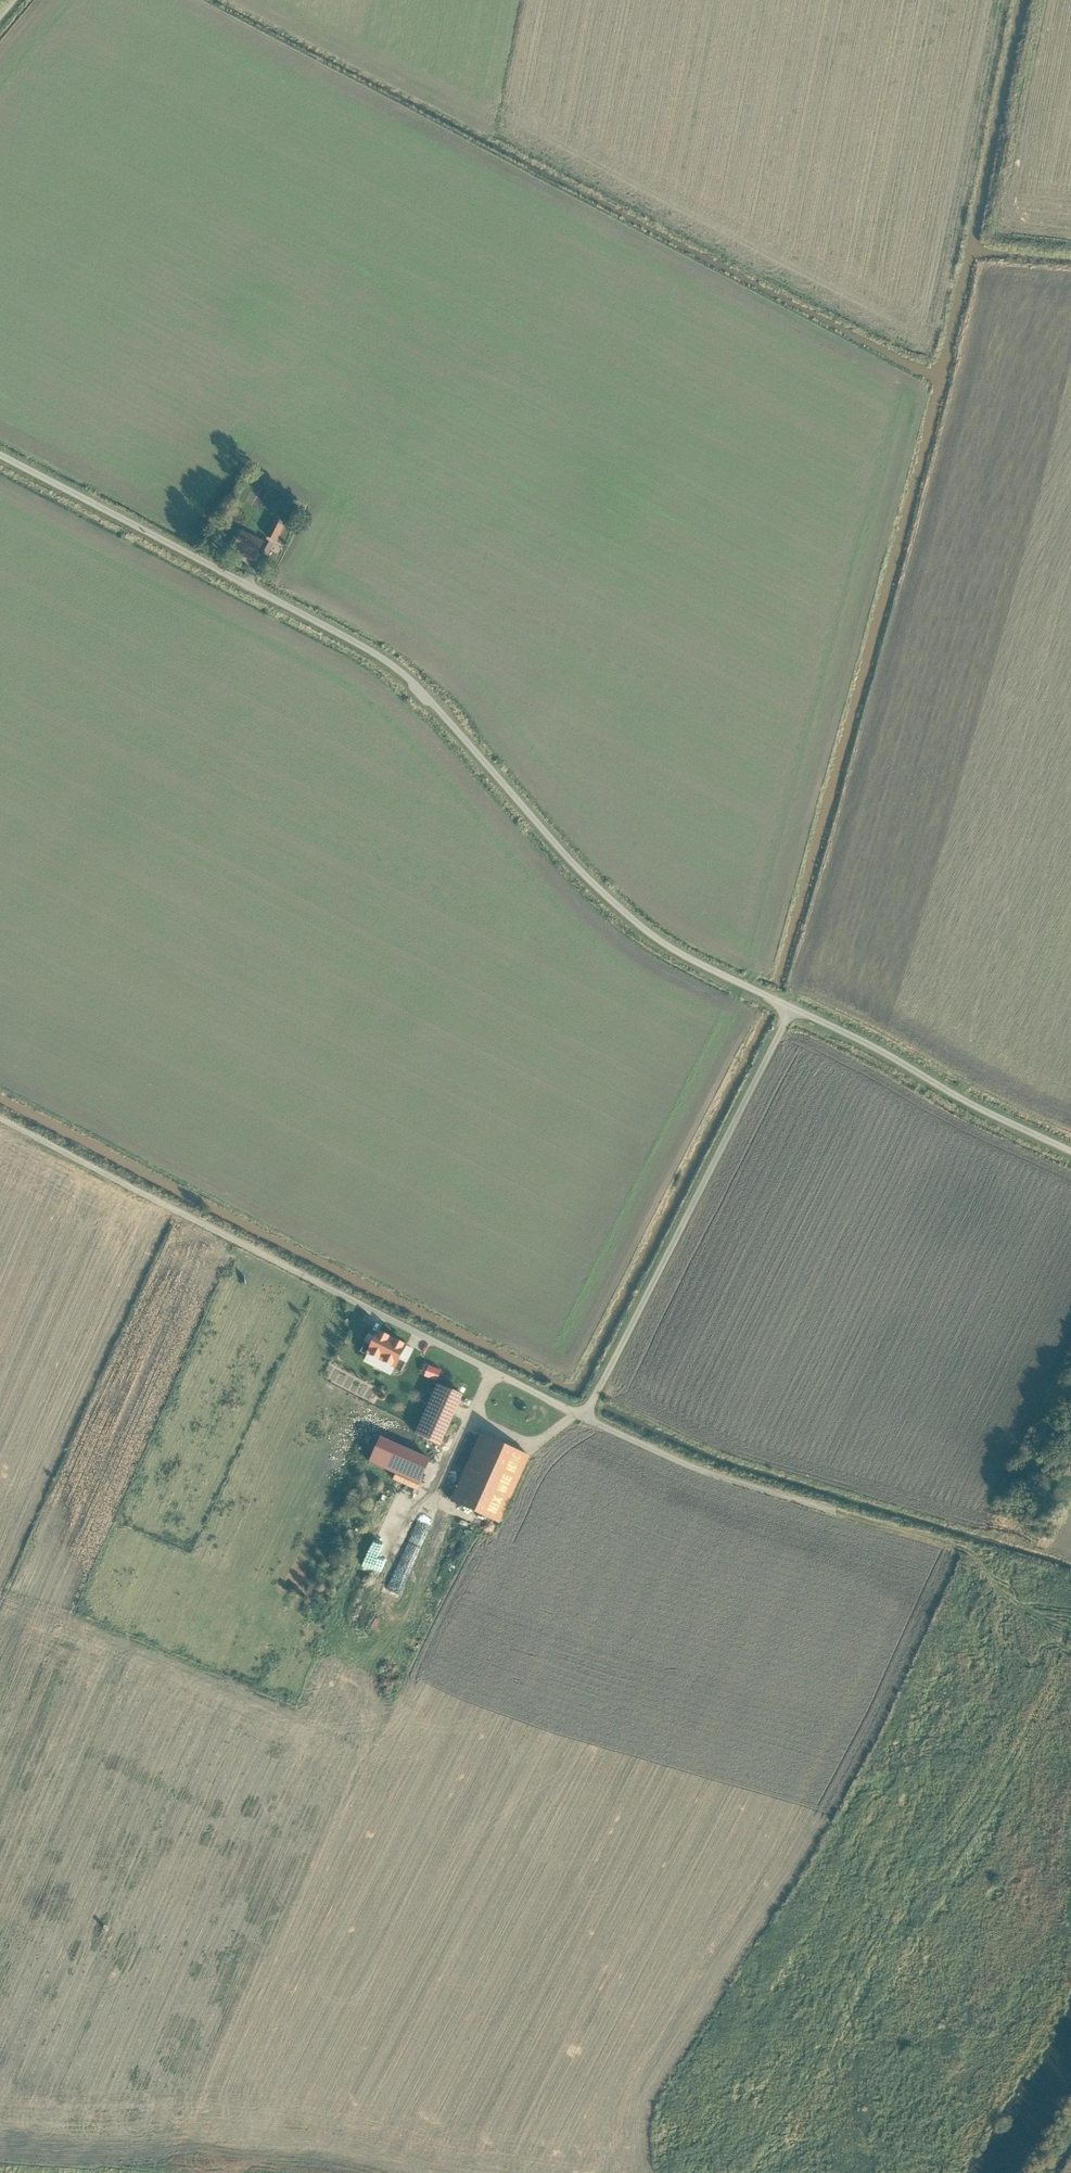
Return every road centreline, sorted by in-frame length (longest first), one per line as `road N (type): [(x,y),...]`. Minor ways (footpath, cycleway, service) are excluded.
road 1 (unclassified): [(791,1011),(635,926),(384,655),(0,454)]
road 2 (unclassified): [(585,1419),(0,1119)]
road 3 (unclassified): [(585,1419),(1070,1598)]
road 4 (unclassified): [(791,1011),(585,1419)]
road 5 (unclassified): [(1070,1153),(791,1011)]

